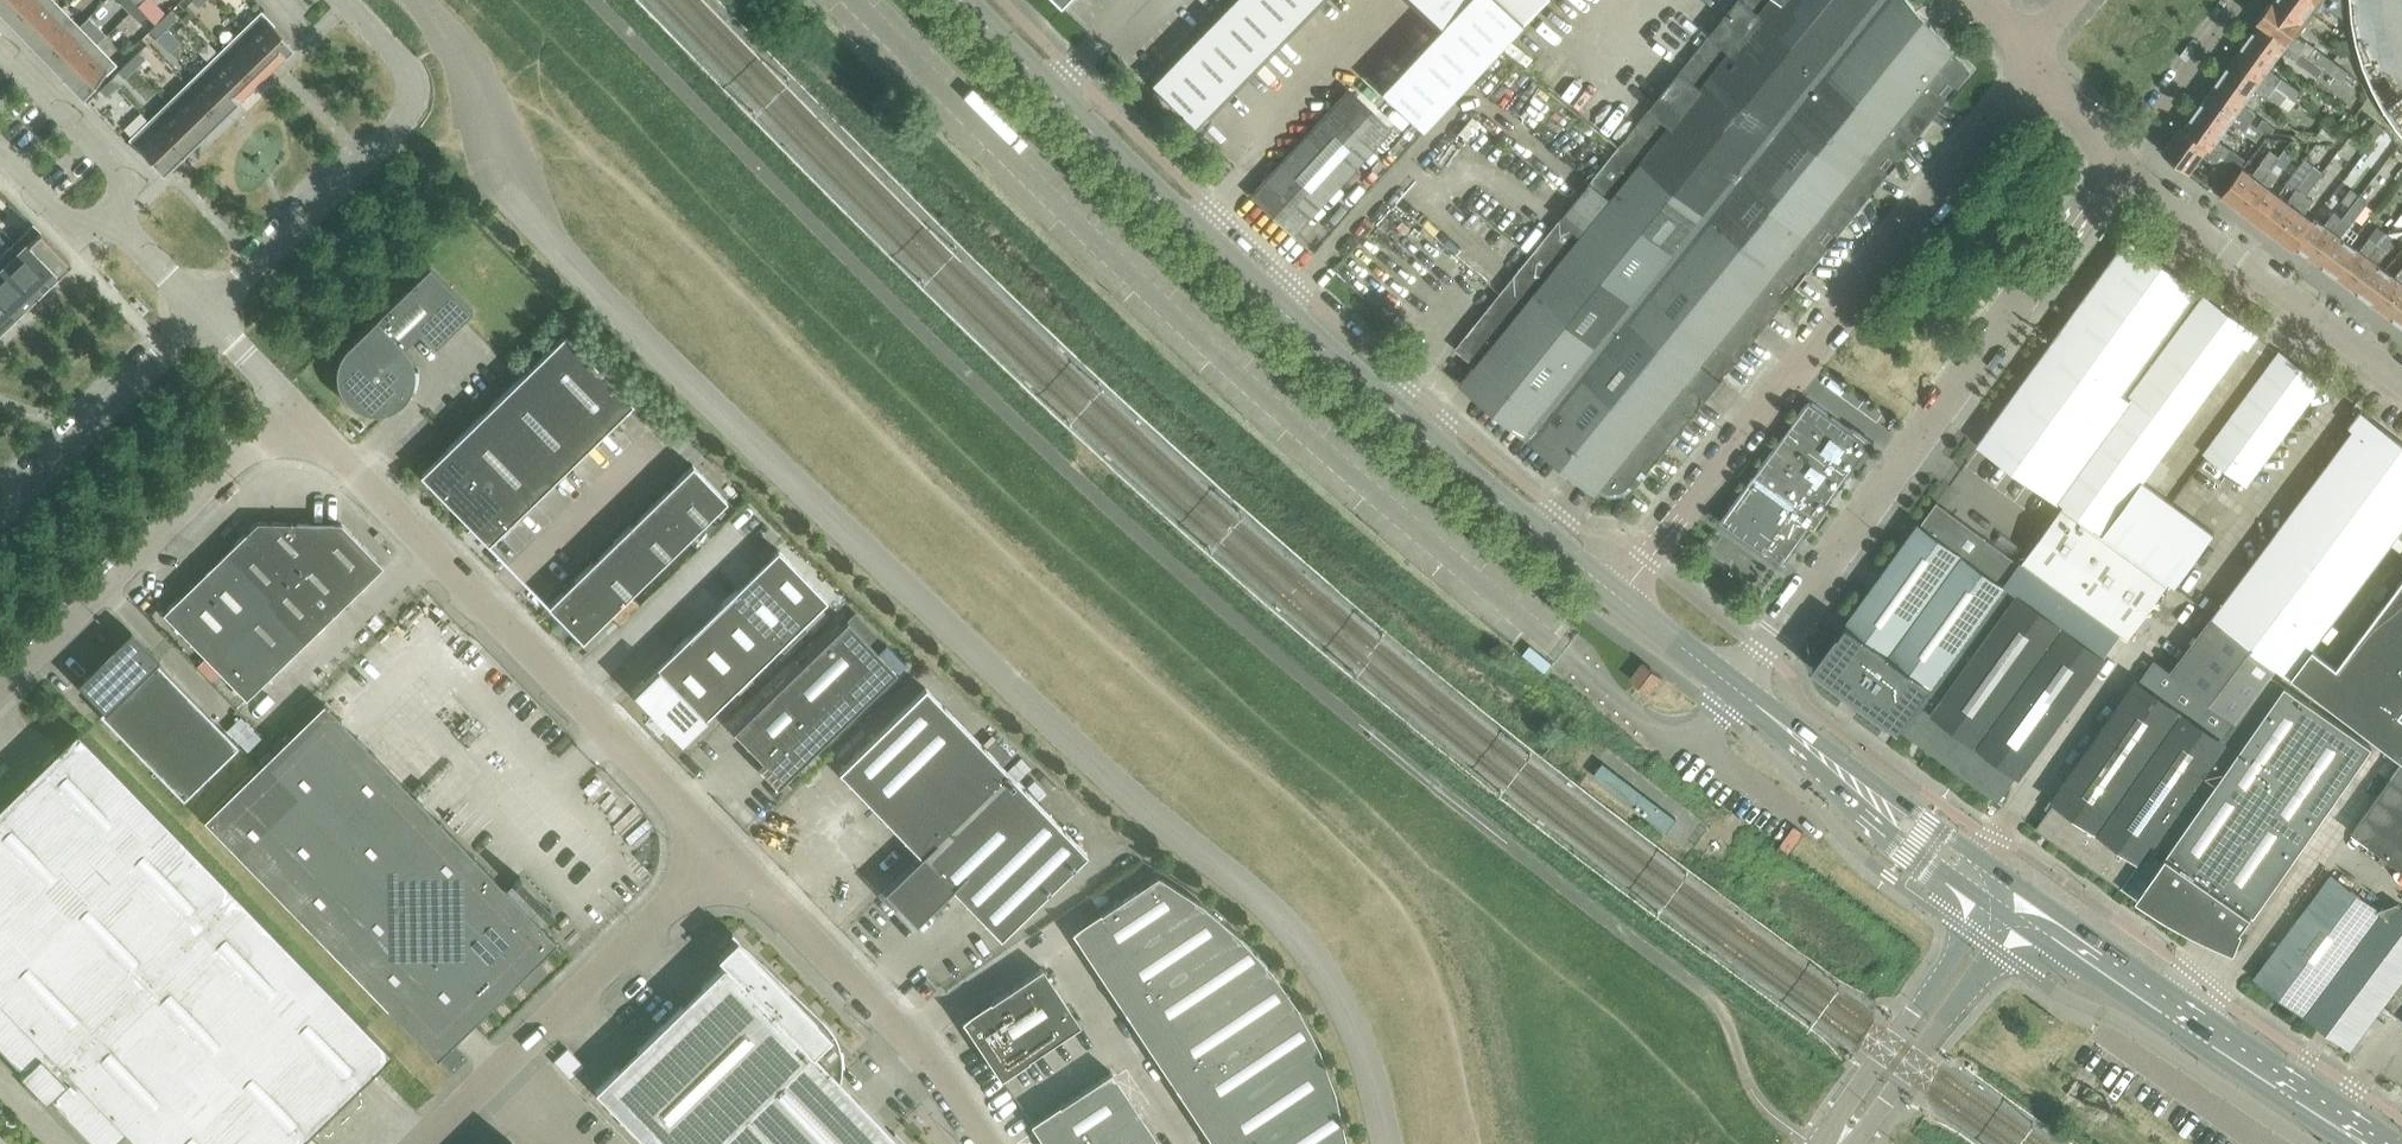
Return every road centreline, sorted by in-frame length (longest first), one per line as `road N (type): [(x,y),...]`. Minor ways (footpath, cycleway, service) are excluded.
road 1 (secondary): [(960,0),(1256,289),(1612,592)]
road 2 (unclassified): [(2034,65),(1612,592)]
road 3 (unclassified): [(1739,690),(2124,163)]
road 4 (unclassified): [(722,842),(489,615),(292,404)]
road 5 (unclassified): [(415,1143),(722,842)]
road 6 (unclassified): [(0,688),(292,404)]
road 7 (secondary): [(2360,1143),(2025,918)]
road 8 (unclassified): [(981,1143),(925,1052),(722,842)]
road 9 (residential): [(2401,385),(2124,163)]
road 10 (unclassified): [(1979,893),(1967,930),(1839,1118),(1837,1143)]
road 11 (unclassified): [(1852,1143),(2025,918)]
road 12 (unclassified): [(201,312),(0,506)]
road 13 (unclassified): [(396,128),(201,312)]
road 14 (residential): [(138,245),(113,169),(0,53)]
road 15 (residential): [(2124,163),(2245,0)]
road 16 (residential): [(0,149),(69,220),(138,245)]
road 17 (secondary): [(1856,781),(1911,852),(1979,893)]
road 18 (secondary): [(1998,870),(1856,781)]
road 19 (secondary): [(1612,592),(1739,690)]
road 20 (unclassified): [(396,128),(413,107),(407,65),(344,0)]
road 21 (secondary): [(1739,690),(1856,781)]
road 22 (residential): [(2124,163),(2034,65)]
road 23 (unclassified): [(292,404),(201,312)]

